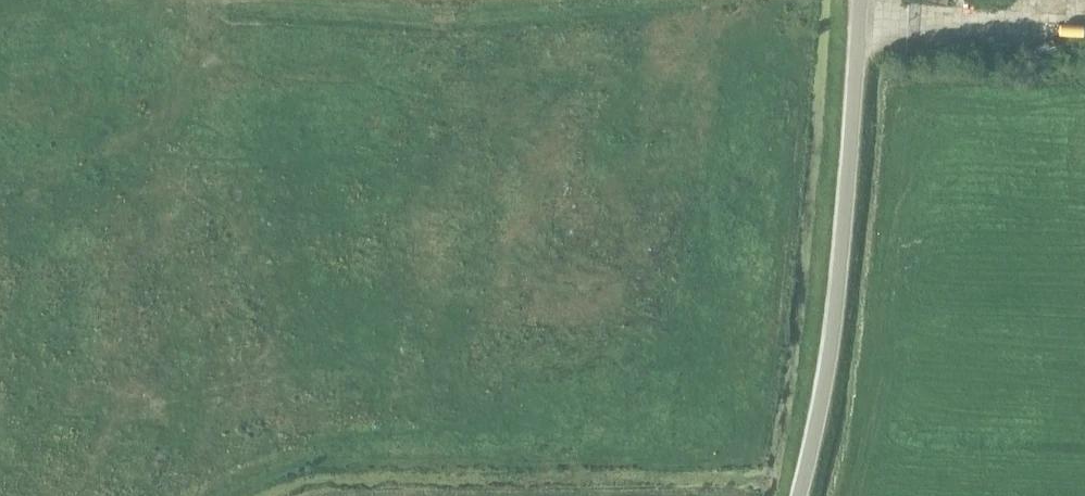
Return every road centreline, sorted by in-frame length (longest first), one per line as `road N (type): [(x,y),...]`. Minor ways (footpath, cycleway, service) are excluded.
road 1 (unclassified): [(799,495),(836,318),(861,0)]

